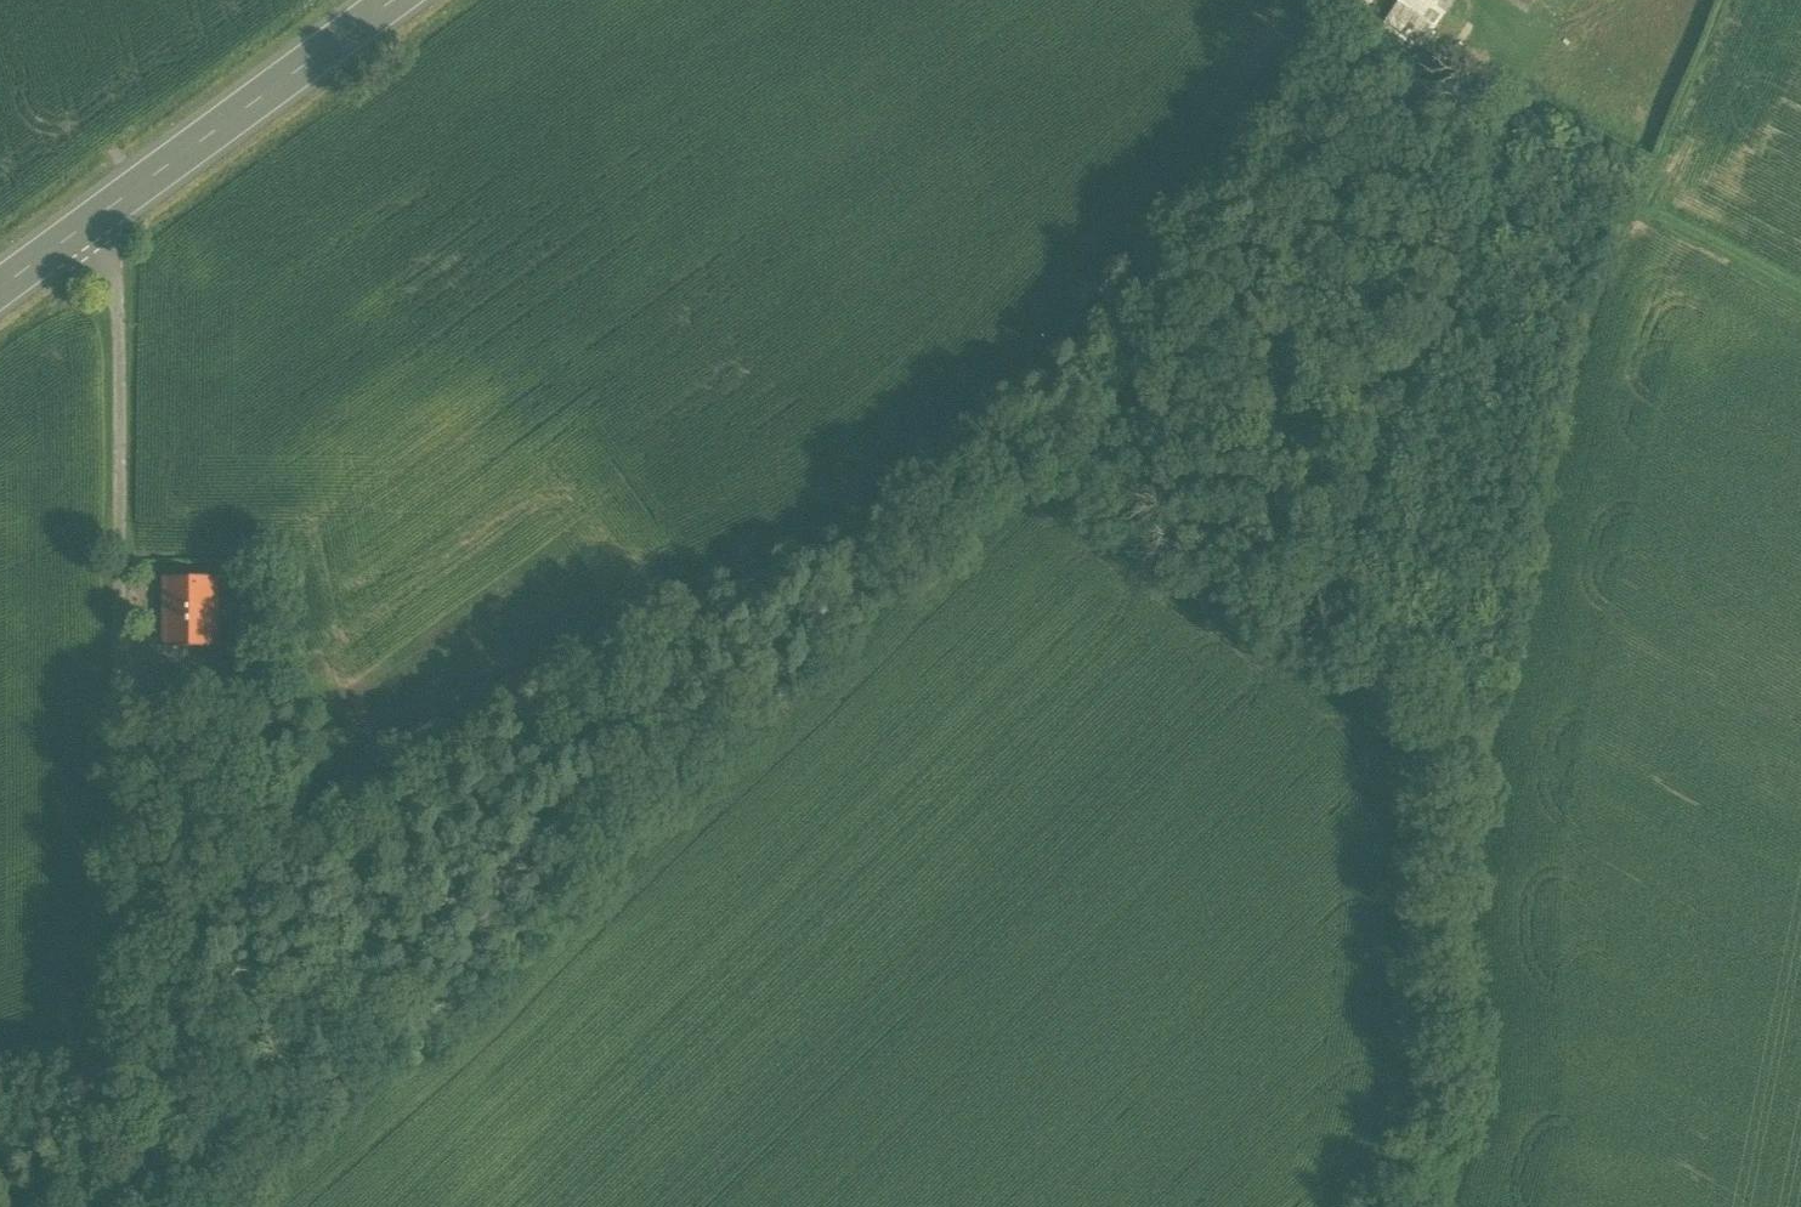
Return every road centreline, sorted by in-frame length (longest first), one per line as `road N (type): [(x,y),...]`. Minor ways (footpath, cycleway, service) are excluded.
road 1 (secondary): [(390,0),(0,291)]
road 2 (track): [(1800,291),(1632,206)]

